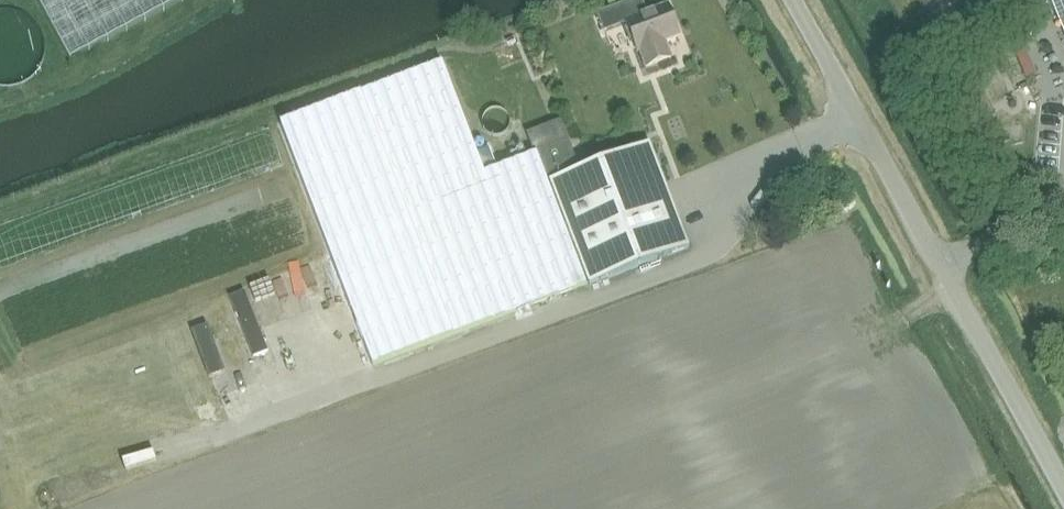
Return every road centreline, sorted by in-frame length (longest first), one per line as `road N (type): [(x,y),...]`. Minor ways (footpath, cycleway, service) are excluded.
road 1 (unclassified): [(1063,500),(797,0)]

